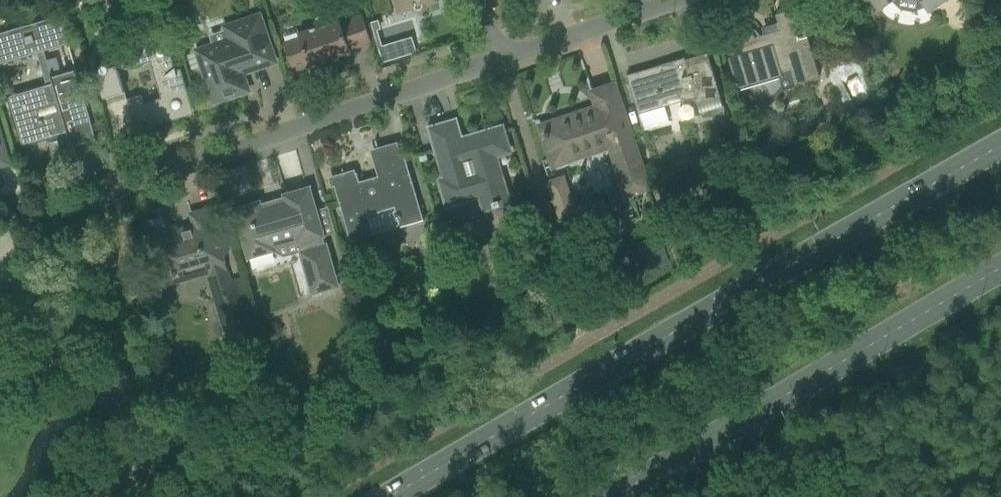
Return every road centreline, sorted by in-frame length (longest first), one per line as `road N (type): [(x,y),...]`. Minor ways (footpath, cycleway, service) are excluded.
road 1 (primary): [(1000,150),(397,496)]
road 2 (residential): [(5,198),(494,50)]
road 3 (primary): [(621,496),(1000,278)]
road 4 (unclassified): [(494,50),(639,0)]

